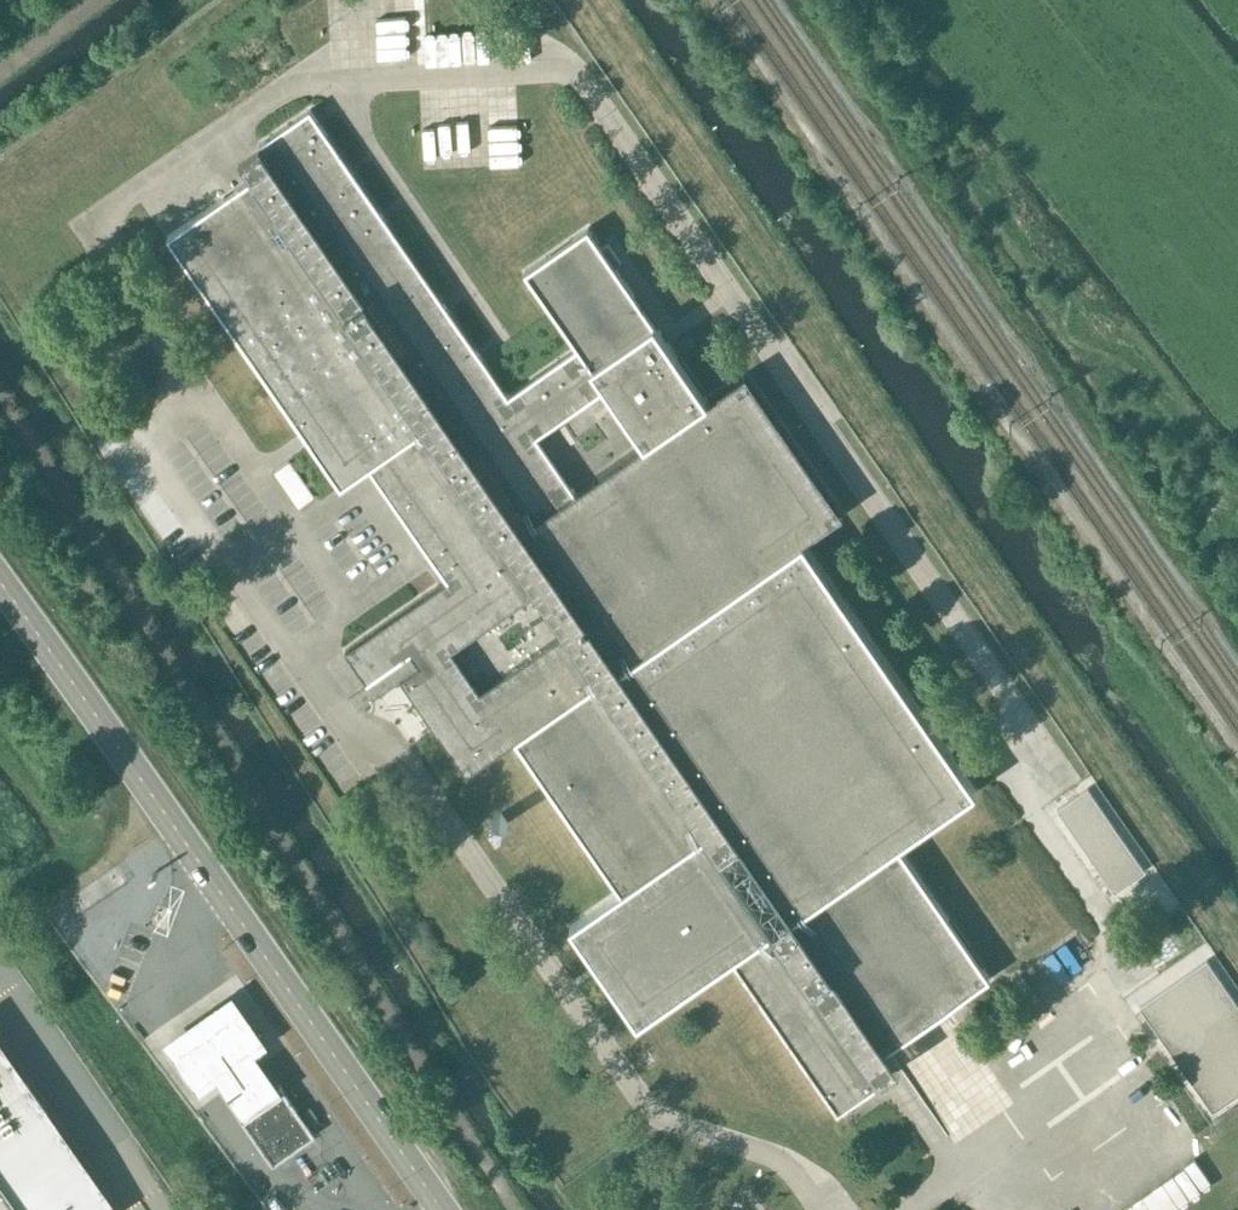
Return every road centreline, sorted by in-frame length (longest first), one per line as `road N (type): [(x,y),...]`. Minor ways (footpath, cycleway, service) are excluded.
road 1 (secondary): [(442,1209),(0,585)]

